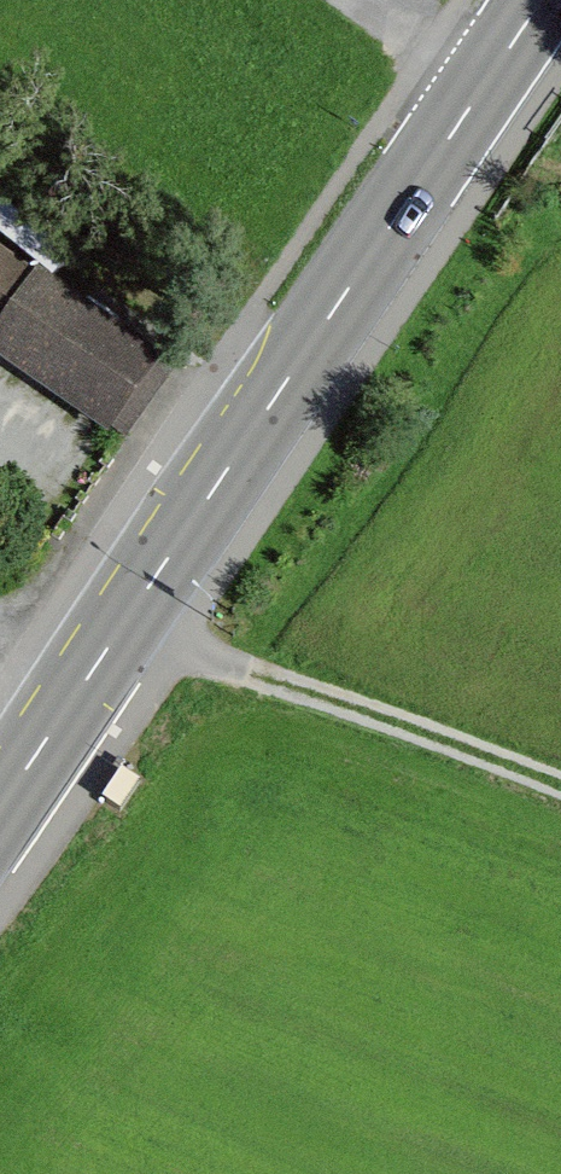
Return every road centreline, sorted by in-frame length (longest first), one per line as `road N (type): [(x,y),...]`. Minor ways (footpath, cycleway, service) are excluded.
road 1 (secondary): [(541,0),(0,810)]
road 2 (track): [(560,788),(185,642),(132,611)]
road 3 (track): [(348,0),(479,92)]

